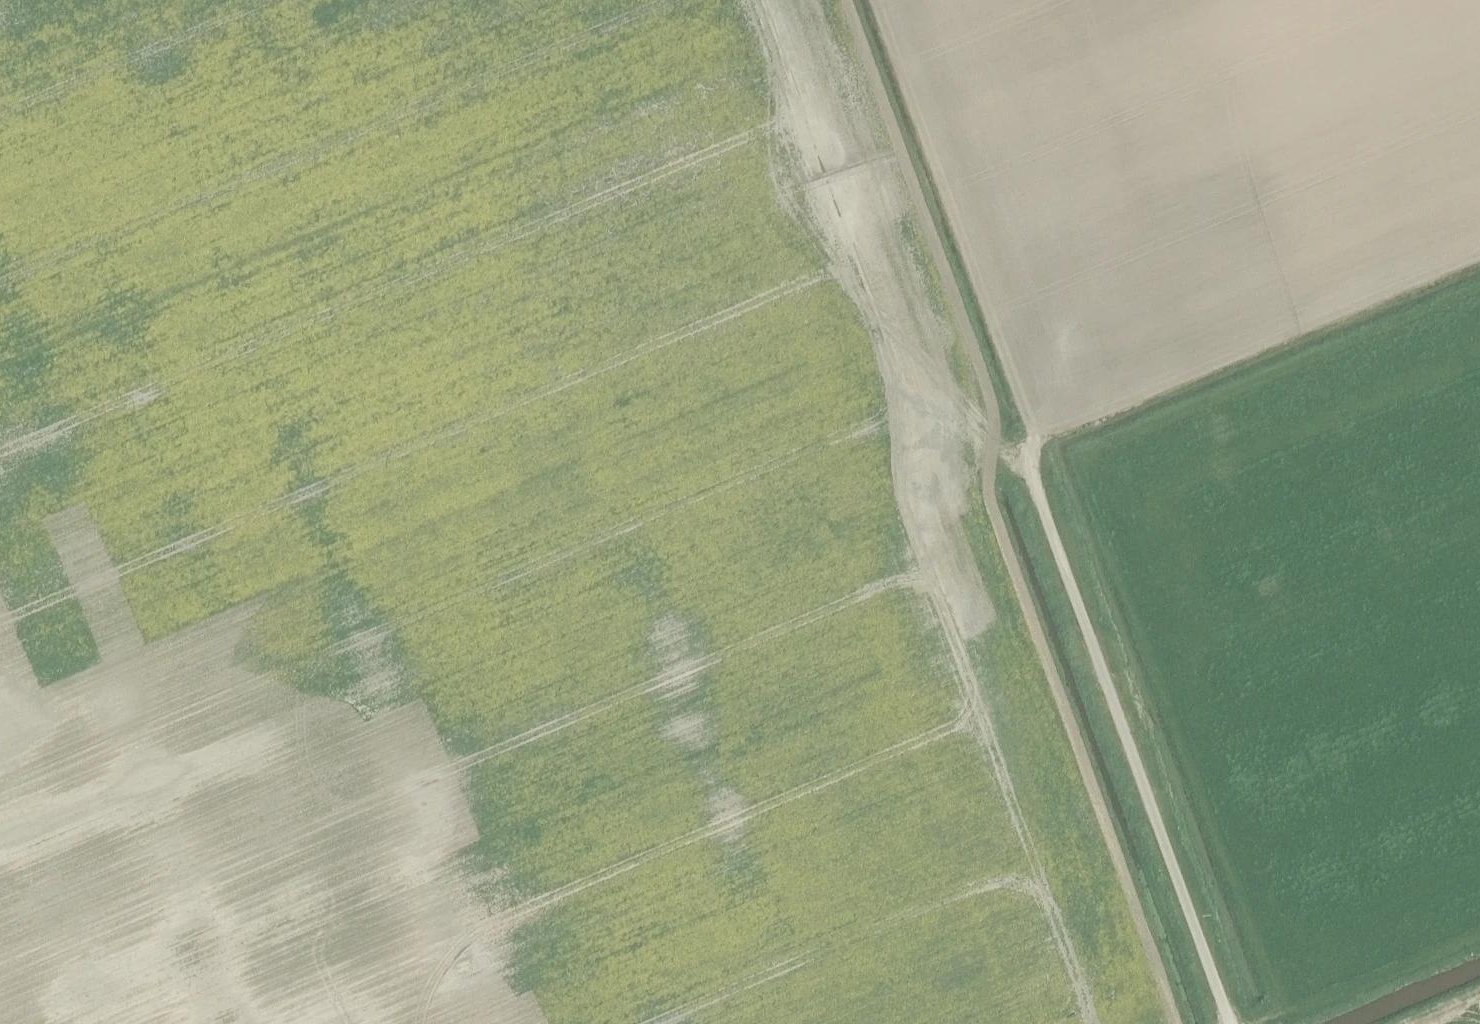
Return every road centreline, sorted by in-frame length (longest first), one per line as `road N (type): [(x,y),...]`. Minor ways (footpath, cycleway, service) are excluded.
road 1 (unclassified): [(1226,1023),(1029,480)]

